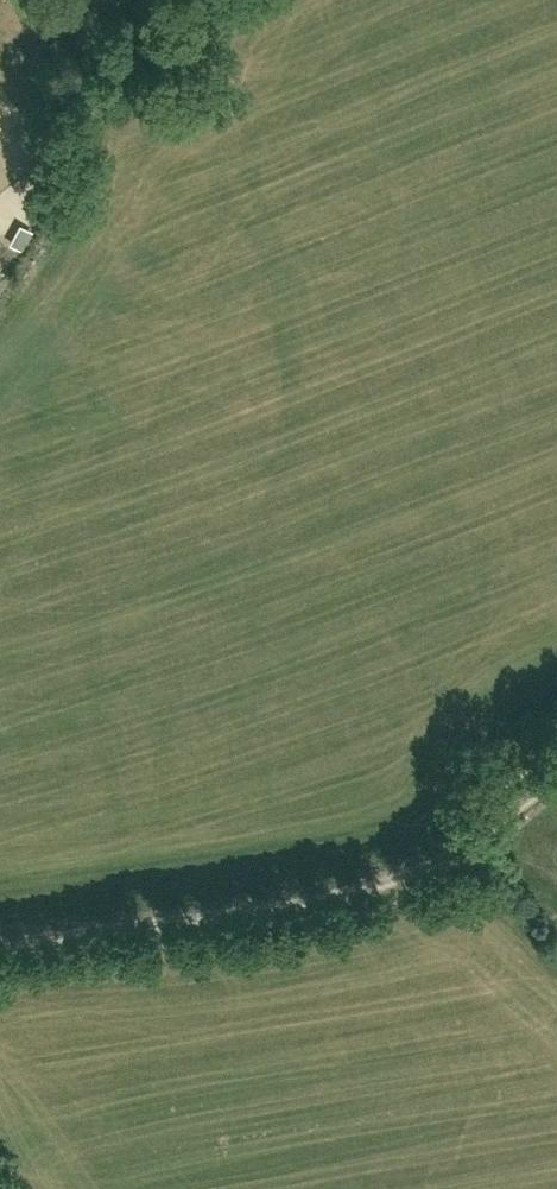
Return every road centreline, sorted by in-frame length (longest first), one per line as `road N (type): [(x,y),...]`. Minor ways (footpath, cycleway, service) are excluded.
road 1 (track): [(0,938),(287,899),(449,850),(556,777)]

